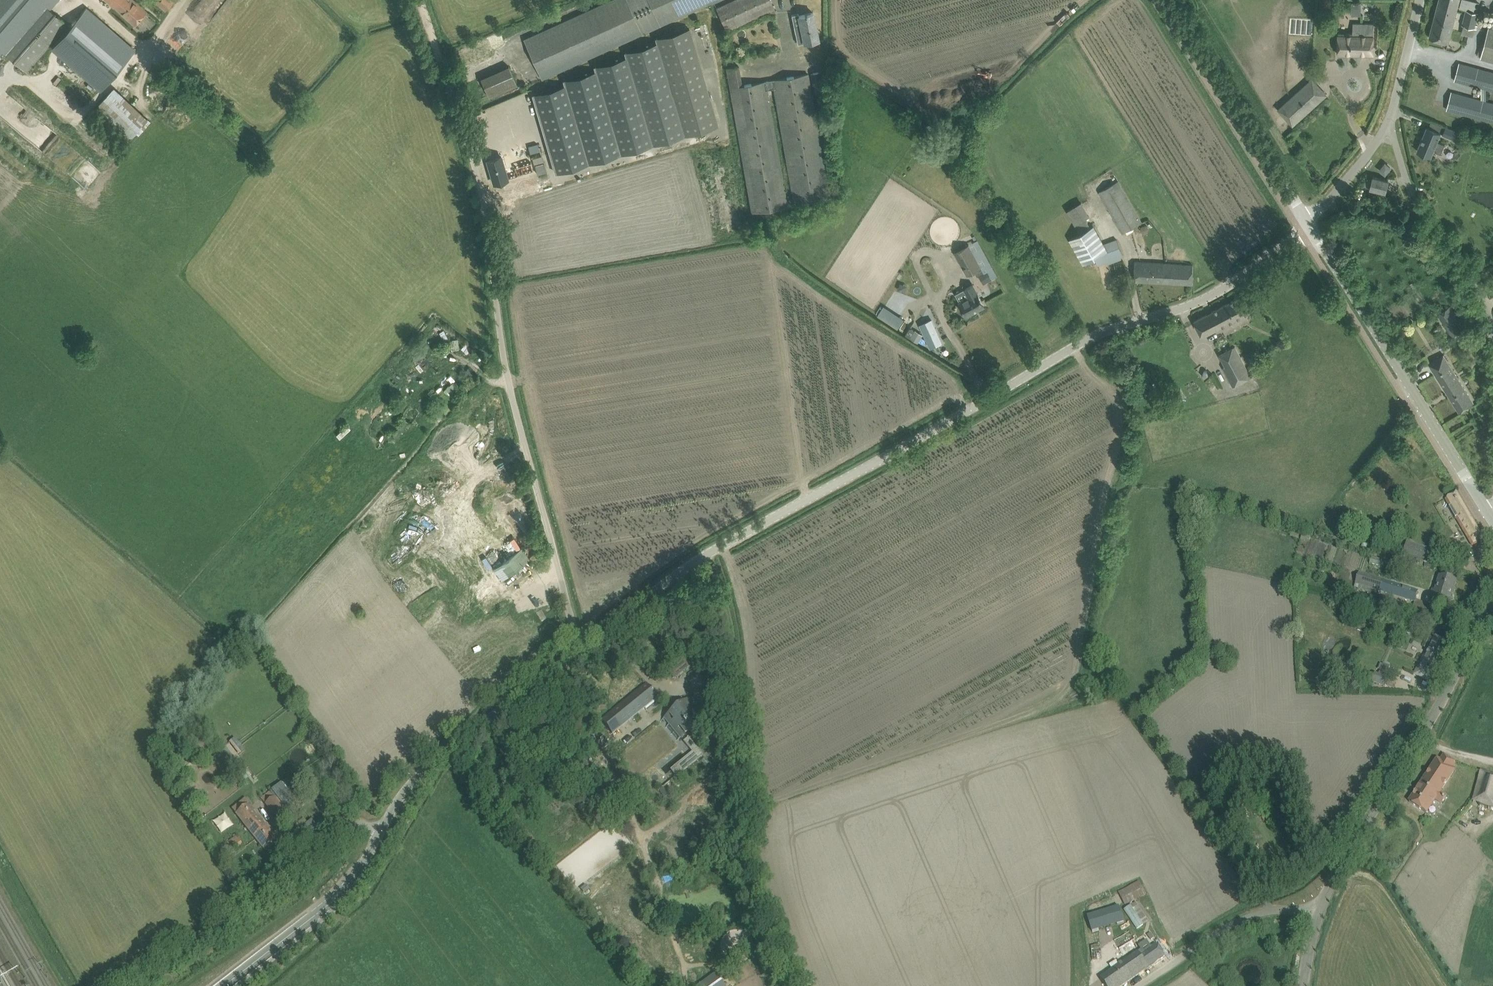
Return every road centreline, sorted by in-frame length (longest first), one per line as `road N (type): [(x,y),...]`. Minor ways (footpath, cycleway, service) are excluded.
road 1 (unclassified): [(579,649),(709,553),(1093,337),(1212,295),(1308,223)]
road 2 (unclassified): [(465,134),(485,211),(505,366),(579,649)]
road 3 (track): [(709,553),(730,625),(753,881),(796,985)]
road 4 (unclassified): [(142,985),(413,779)]
road 5 (unclassified): [(1318,907),(1492,615)]
road 6 (tertiary): [(1487,511),(1308,223)]
road 7 (unclassified): [(223,985),(333,902),(413,779)]
road 8 (tertiary): [(1308,223),(1169,0)]
road 9 (residential): [(1492,335),(1473,285),(1411,193),(1391,113)]
road 10 (unclassified): [(413,779),(579,649)]
road 11 (unclassified): [(1138,985),(1254,915),(1318,907)]
road 12 (track): [(417,0),(465,134)]
road 13 (unclassified): [(1308,223),(1391,113)]

